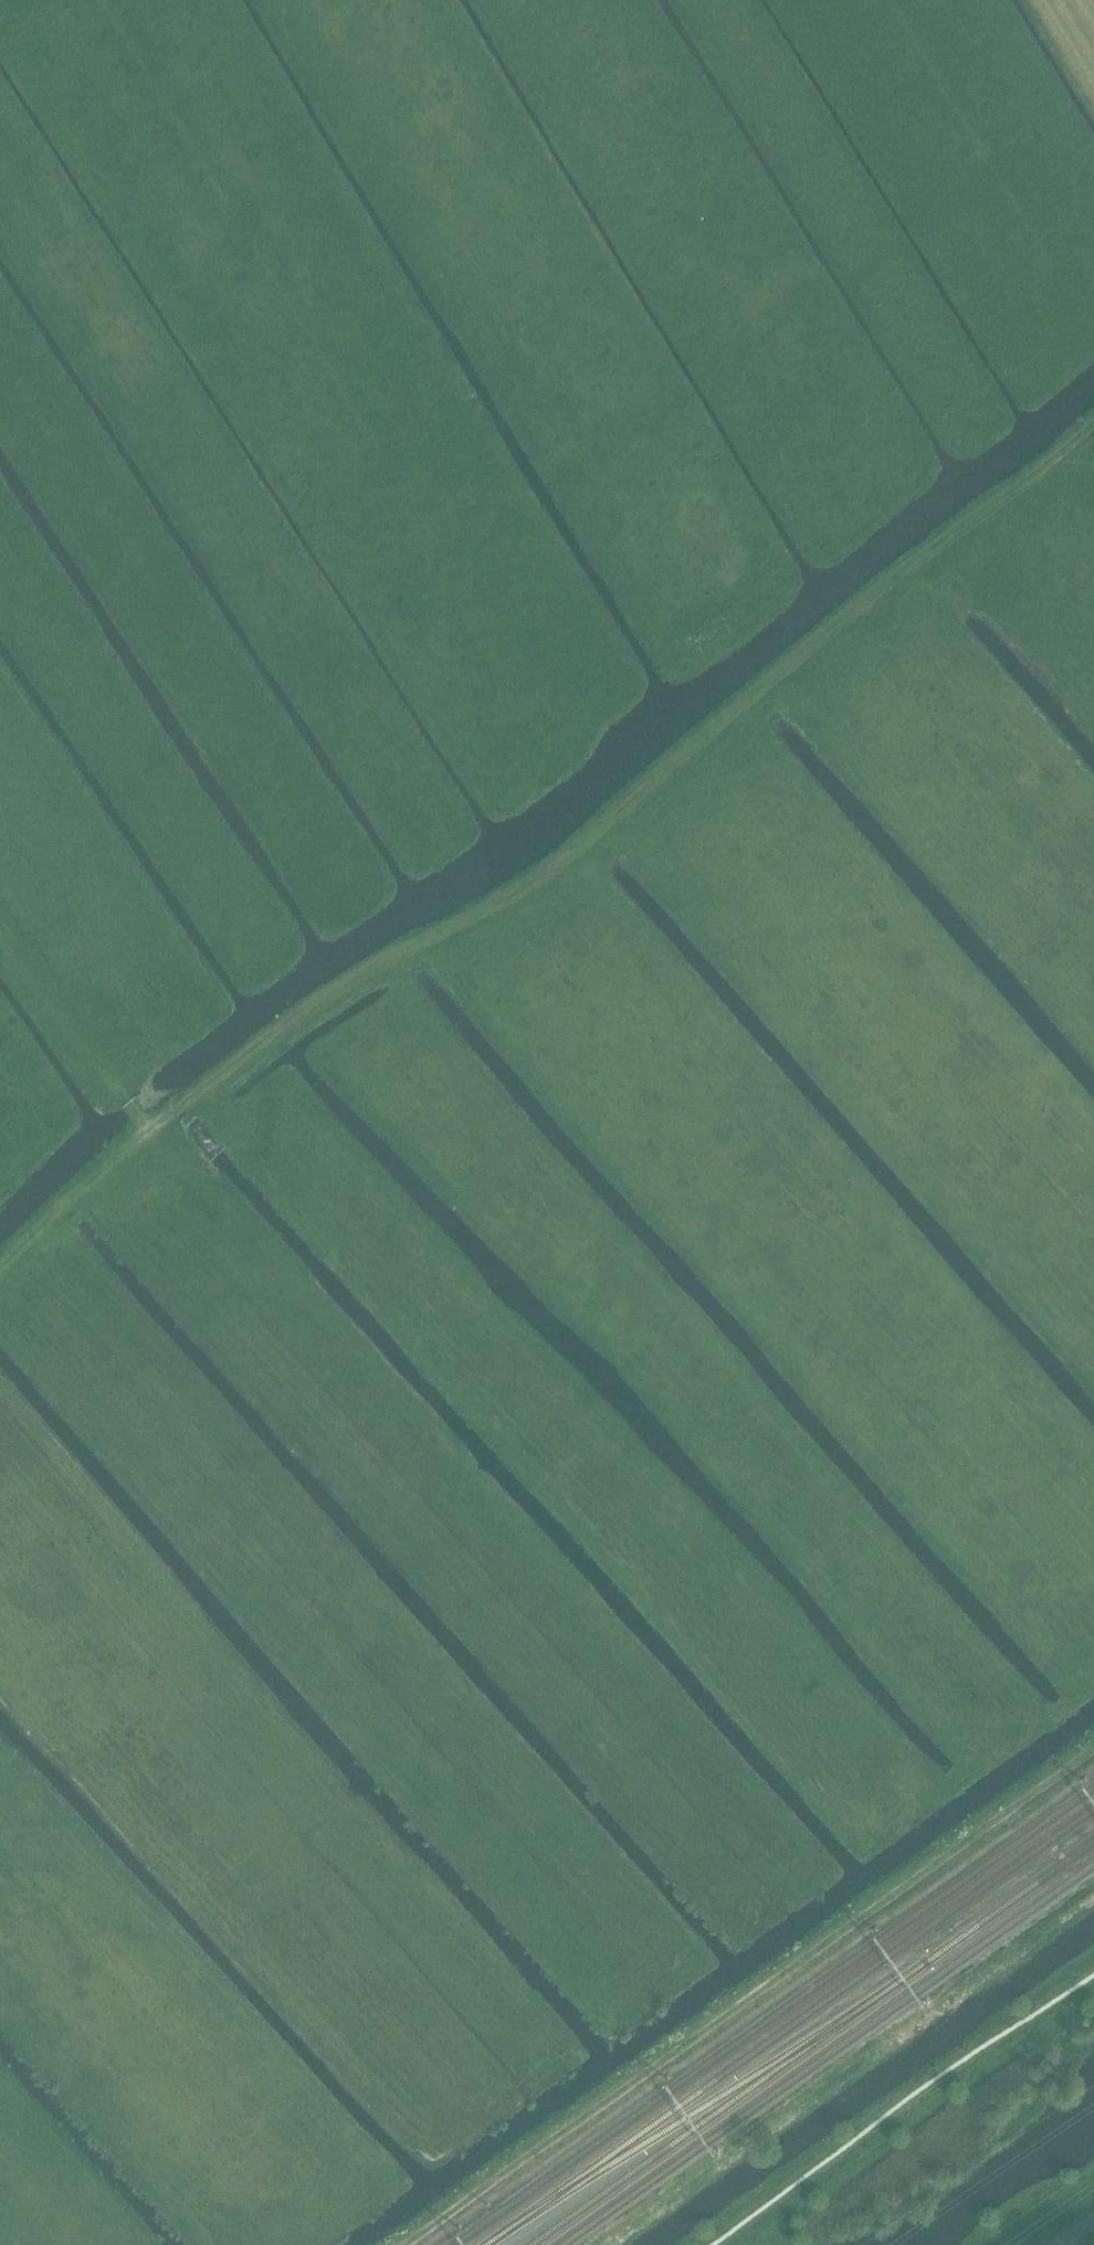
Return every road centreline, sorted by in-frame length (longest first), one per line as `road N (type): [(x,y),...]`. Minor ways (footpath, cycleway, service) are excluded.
road 1 (track): [(0,1271),(82,1191),(336,989),(534,882),(582,846),(1093,424)]
road 2 (track): [(1093,1757),(412,2244)]

